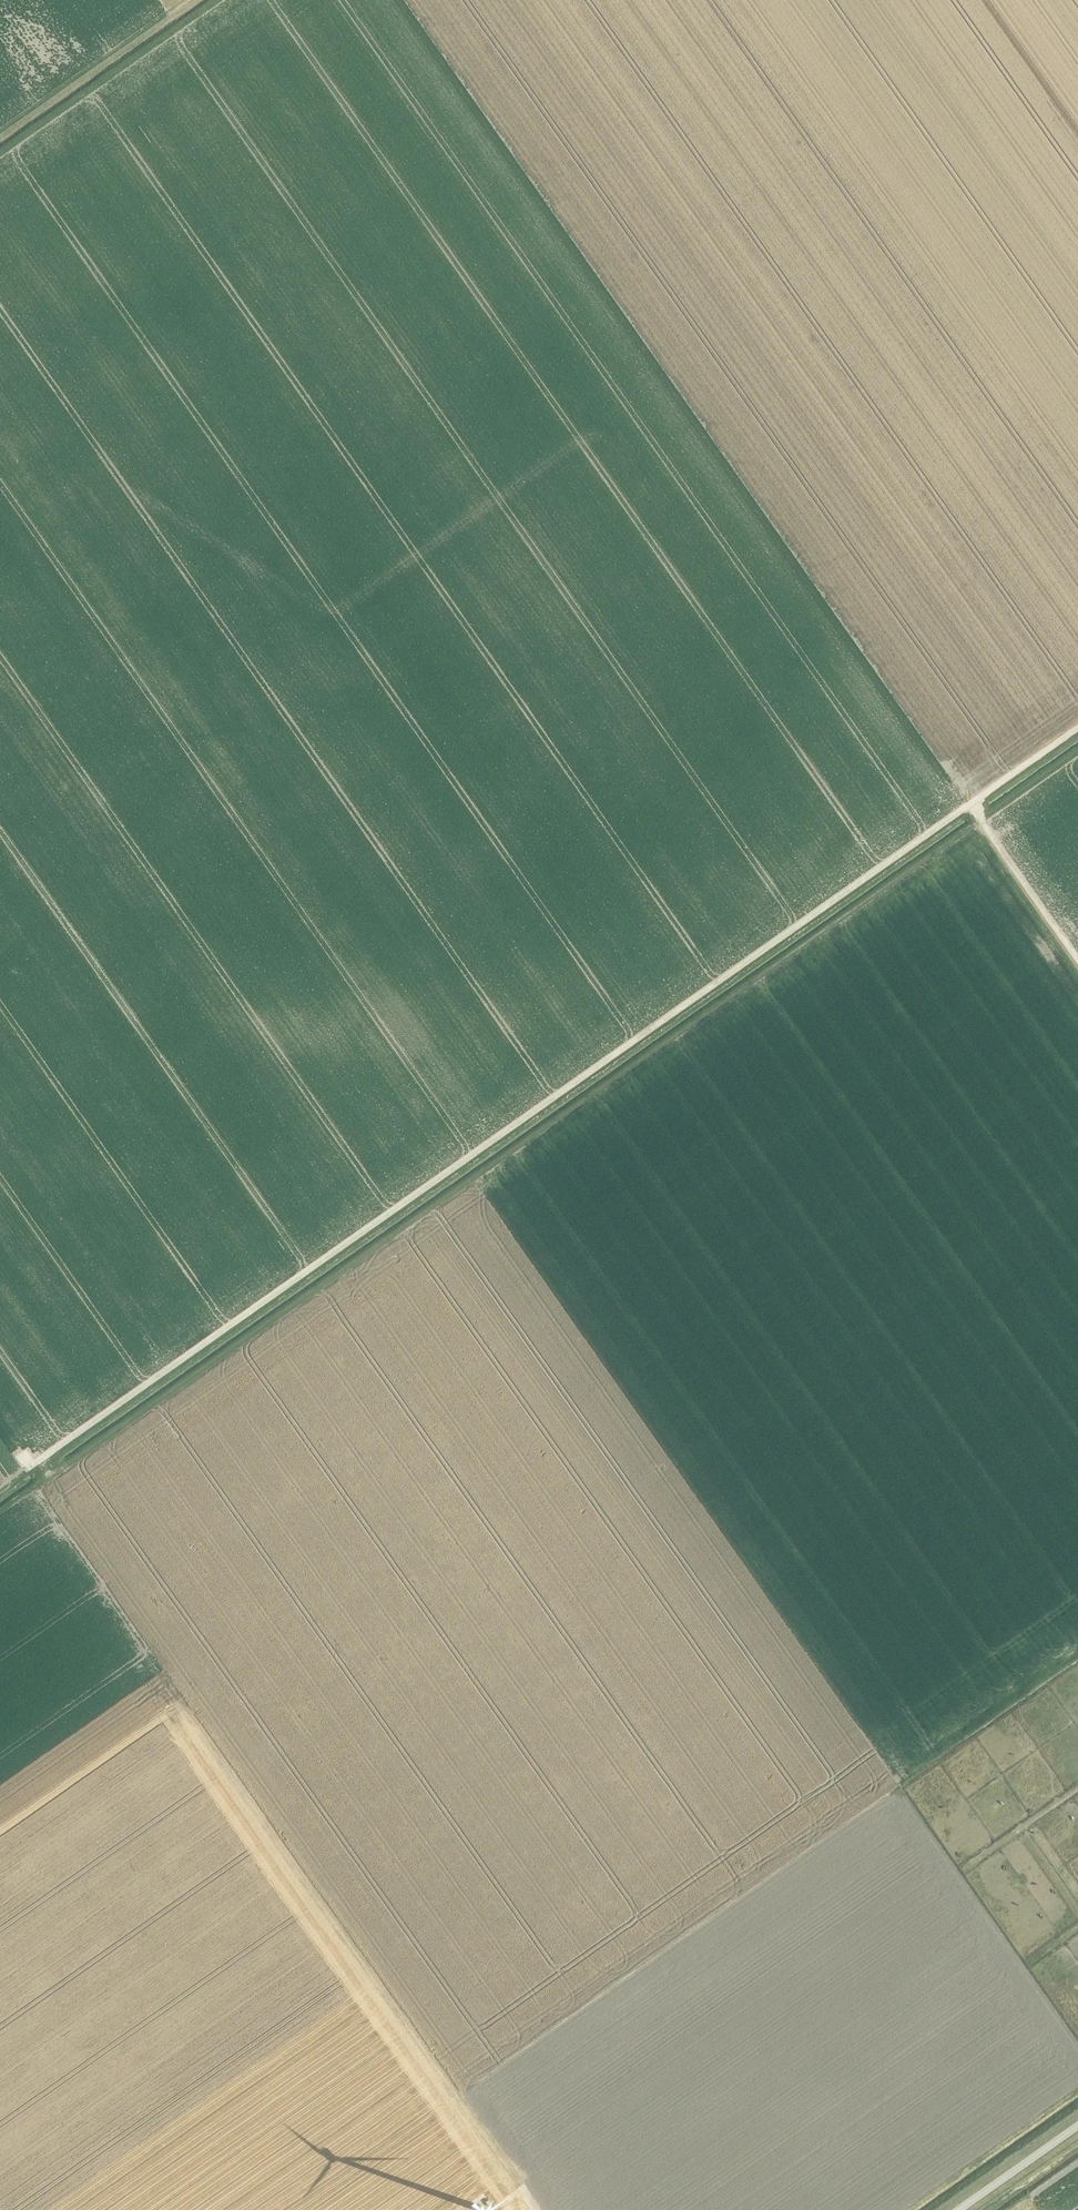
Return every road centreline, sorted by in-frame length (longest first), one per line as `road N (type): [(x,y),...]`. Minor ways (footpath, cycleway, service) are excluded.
road 1 (residential): [(958,2209),(1077,2126)]

